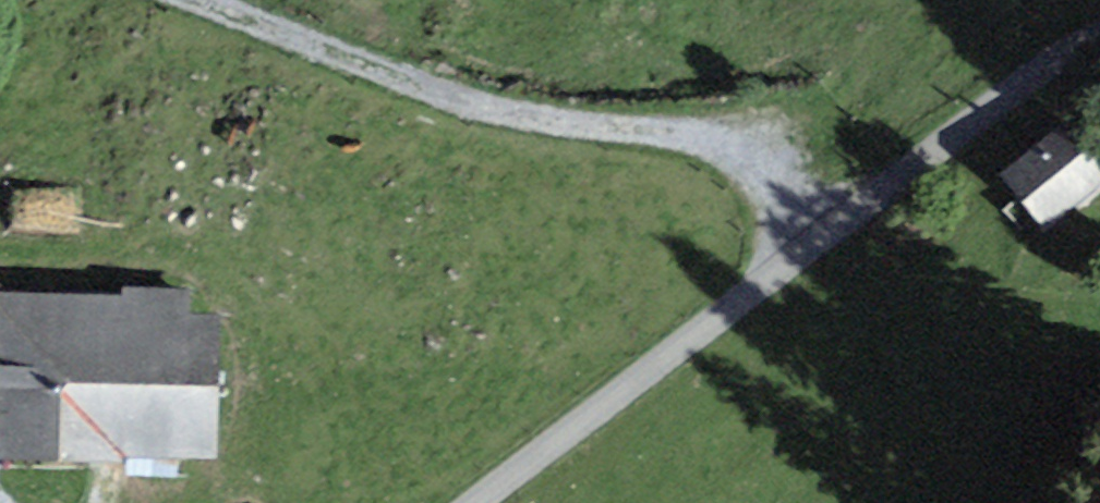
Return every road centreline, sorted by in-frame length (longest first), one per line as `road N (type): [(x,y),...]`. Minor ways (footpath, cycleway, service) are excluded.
road 1 (track): [(1099,40),(1069,53),(478,502)]
road 2 (track): [(200,0),(503,112),(713,142),(753,168),(820,243)]

